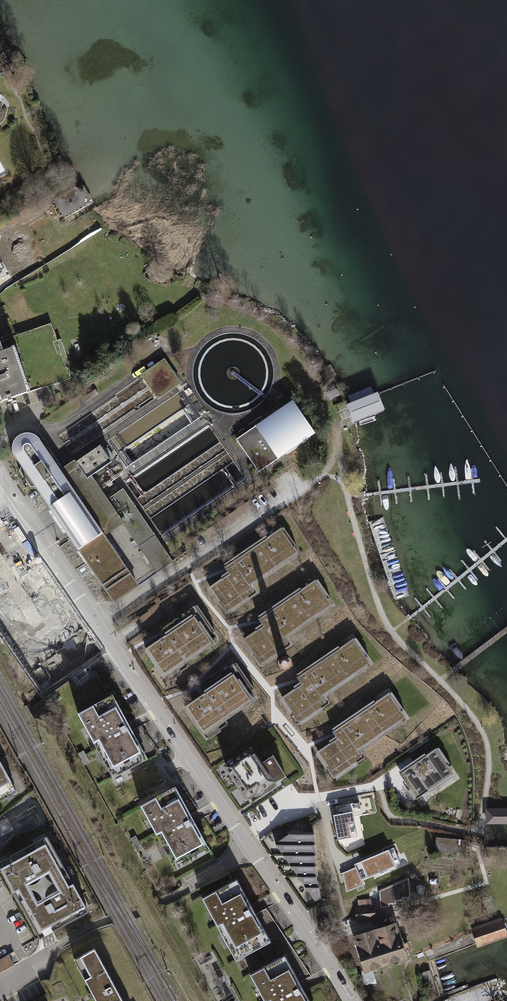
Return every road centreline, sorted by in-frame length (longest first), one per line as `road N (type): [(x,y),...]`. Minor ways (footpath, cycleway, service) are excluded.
road 1 (residential): [(351,1000),(0,484)]

